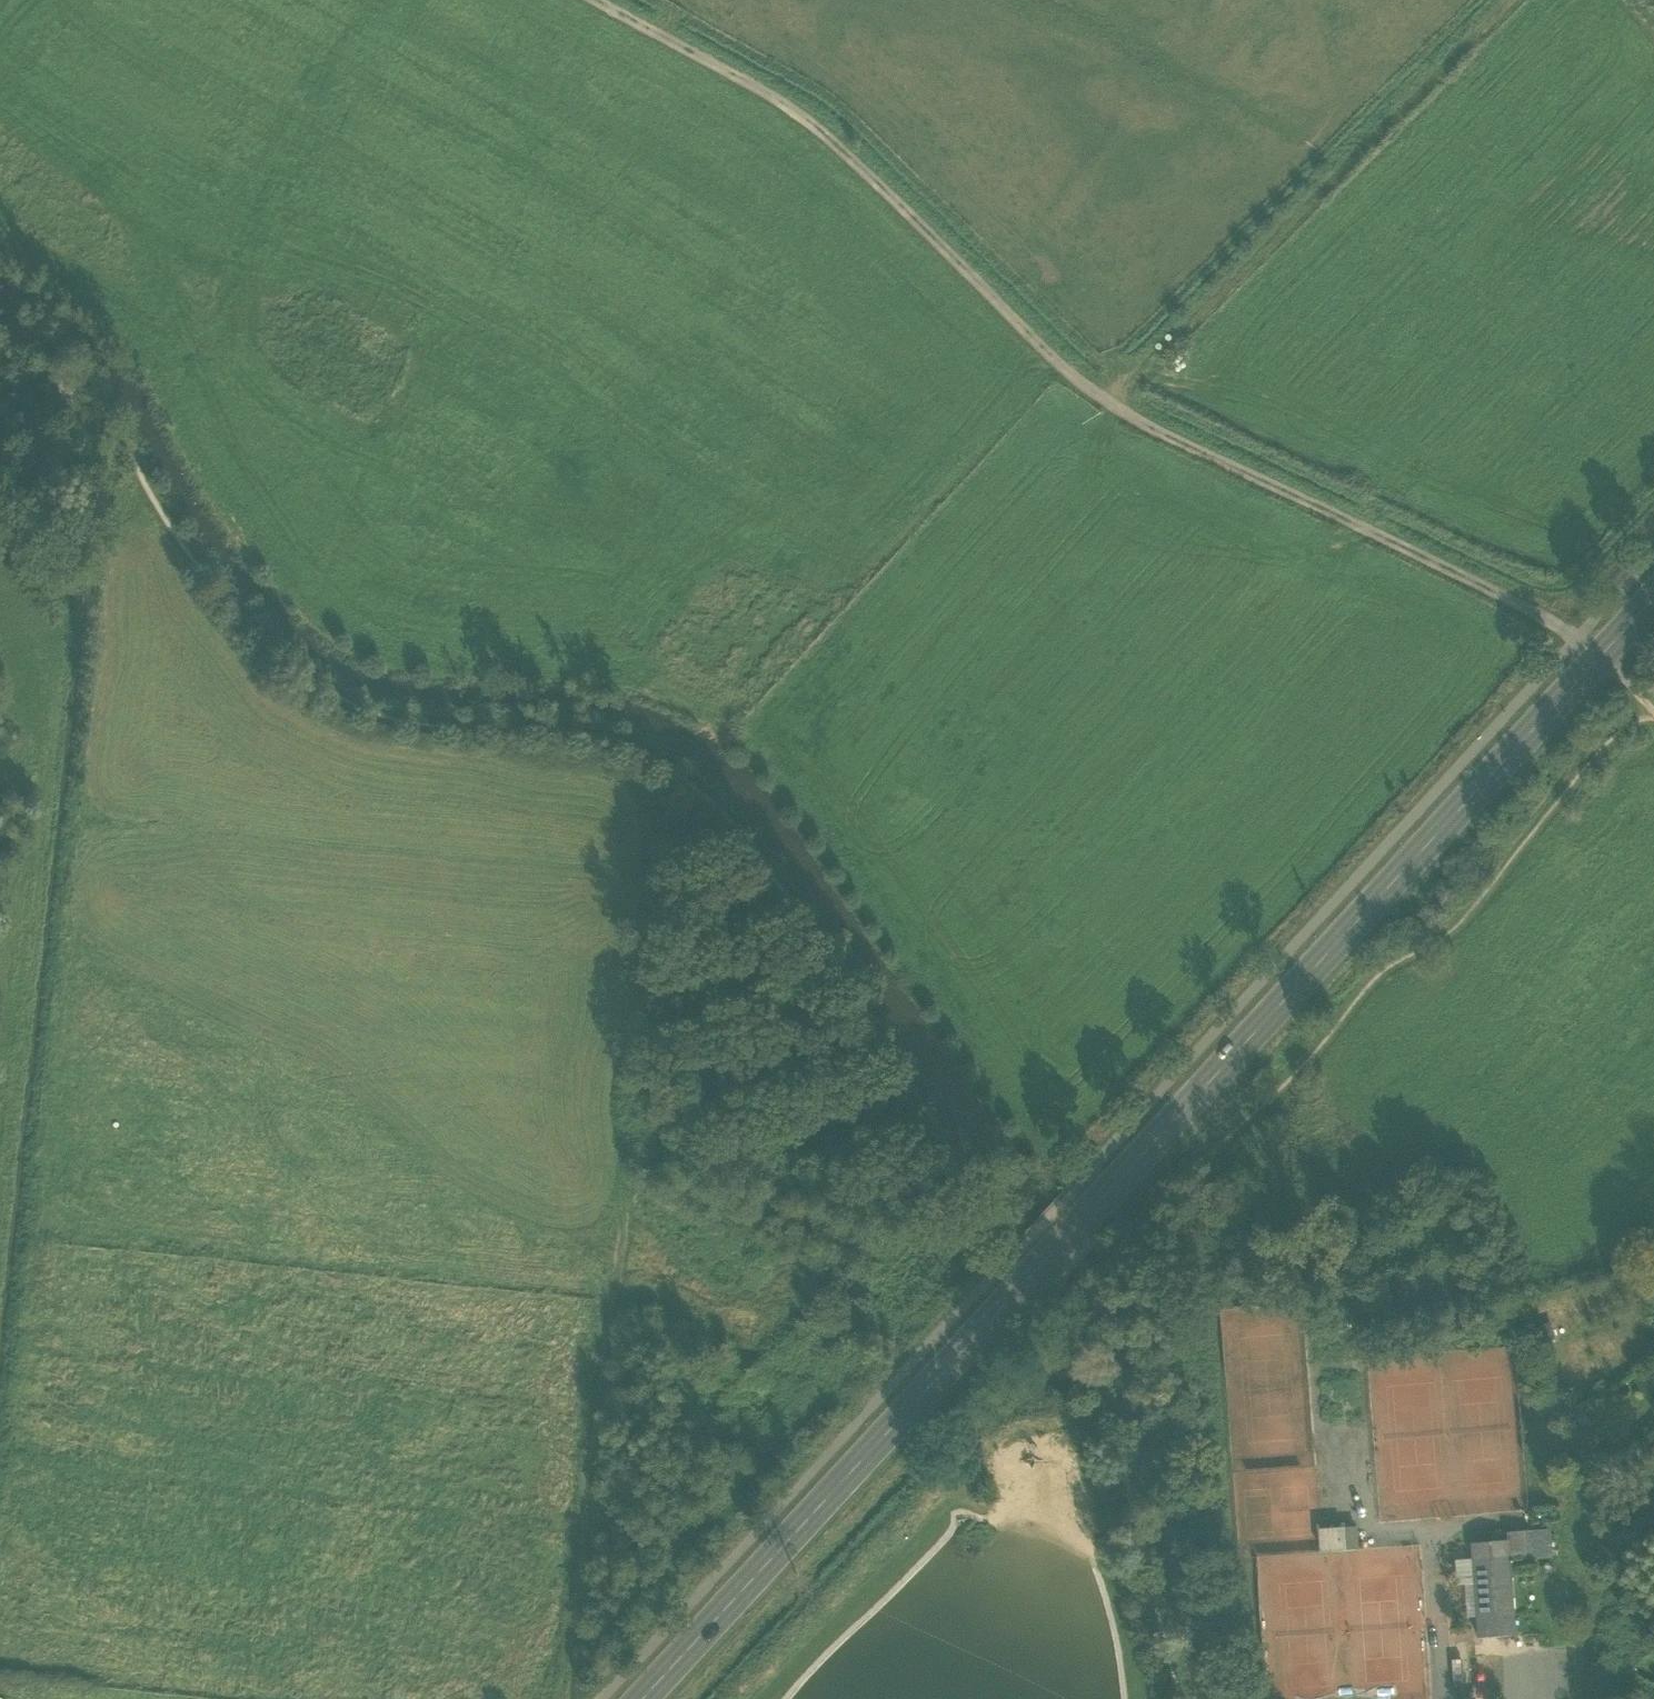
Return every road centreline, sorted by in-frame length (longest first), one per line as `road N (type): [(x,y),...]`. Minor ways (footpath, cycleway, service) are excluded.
road 1 (secondary): [(1653,584),(641,1698)]
road 2 (track): [(1574,636),(1104,408),(814,119),(596,0)]
road 3 (track): [(1512,0),(1104,408)]

